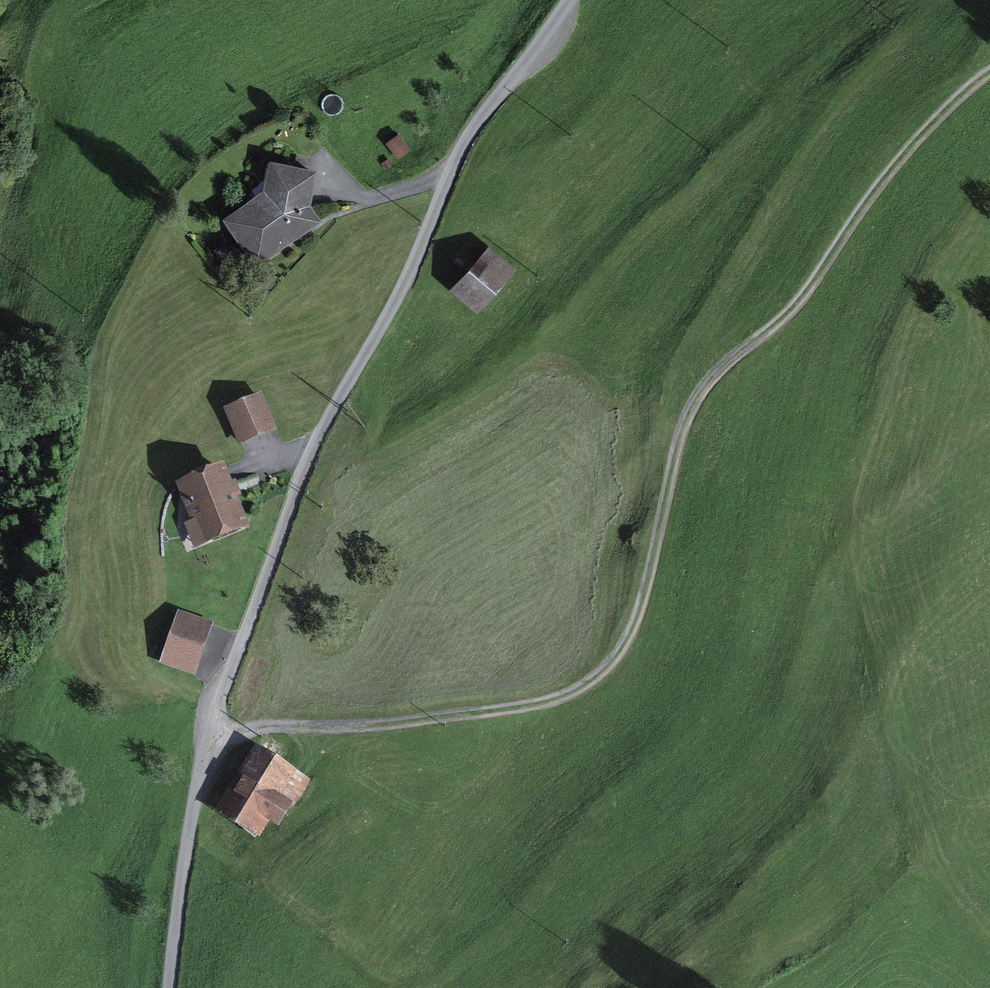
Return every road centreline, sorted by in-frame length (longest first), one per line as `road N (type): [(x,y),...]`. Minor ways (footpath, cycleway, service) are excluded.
road 1 (track): [(210,730),(375,726),(511,709),(565,696),(600,671),(640,610),(686,416),(705,379),(782,314),(937,111),(989,66)]
road 2 (unclassified): [(568,0),(463,146),(401,290),(305,469),(210,730),(169,987)]
road 3 (trunk): [(989,904),(886,987)]

